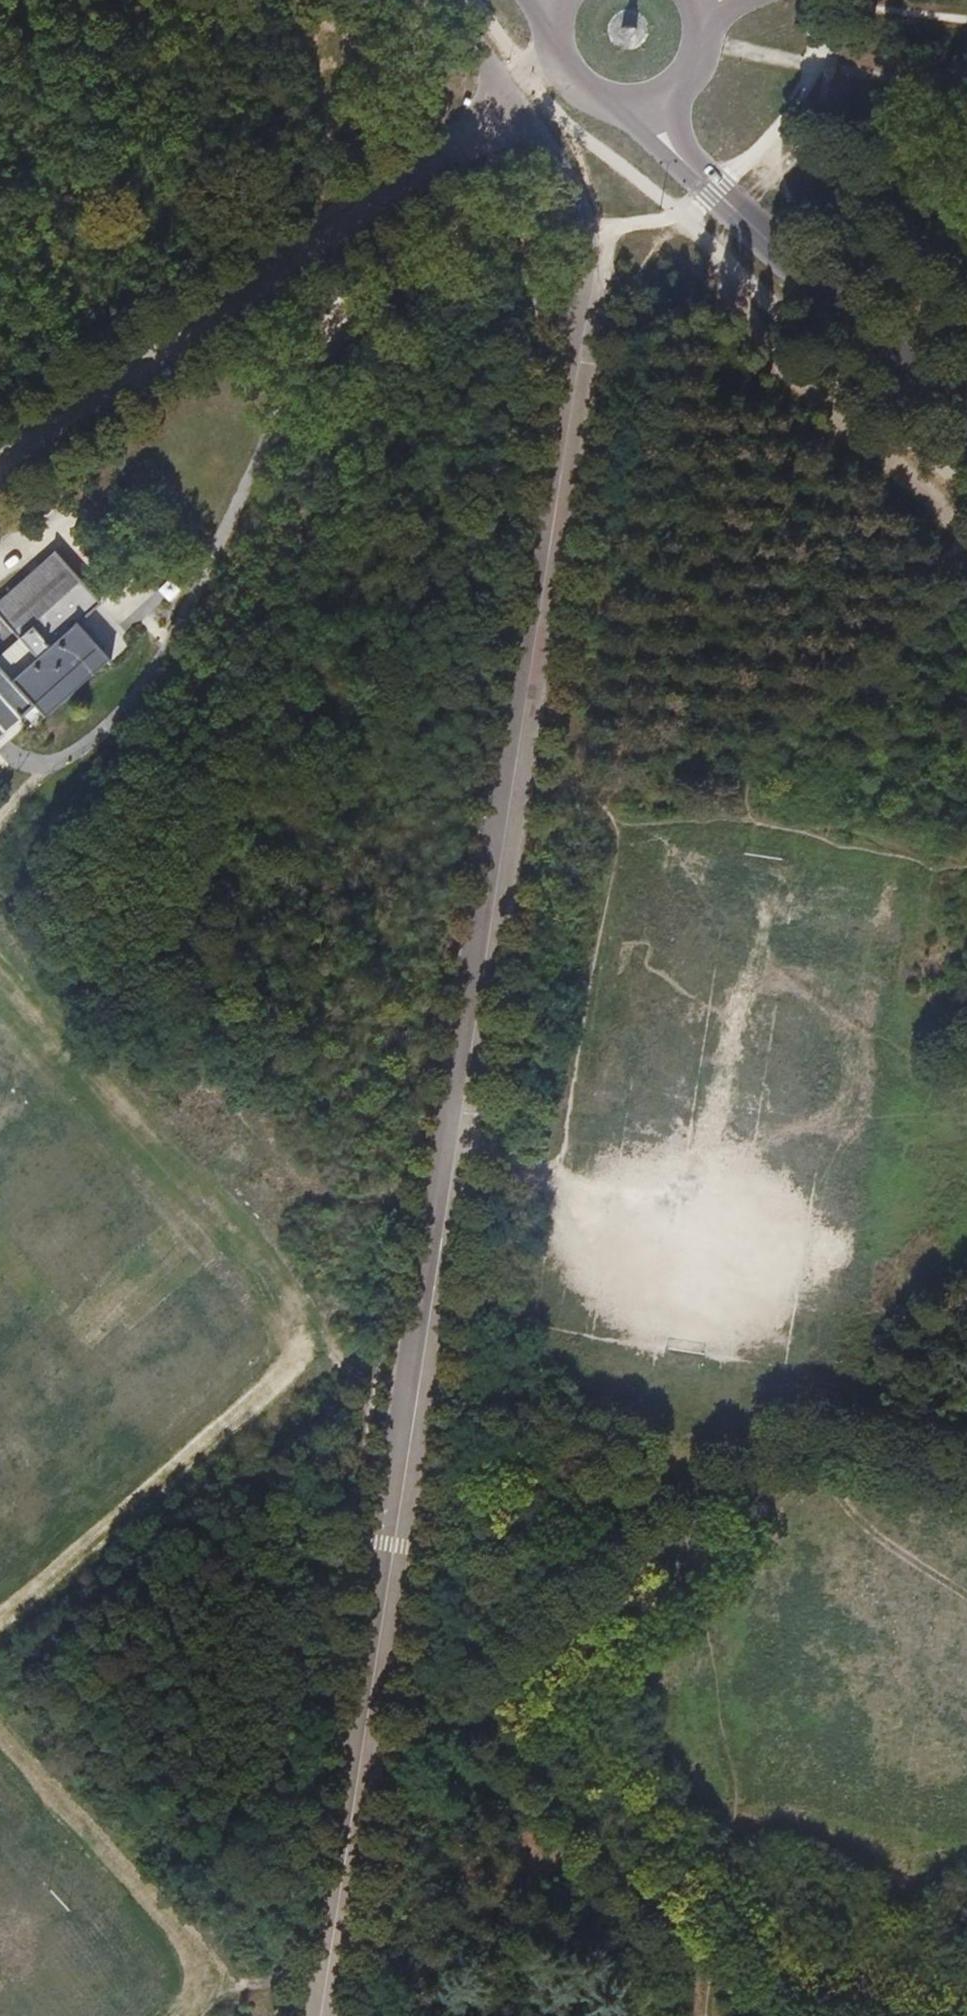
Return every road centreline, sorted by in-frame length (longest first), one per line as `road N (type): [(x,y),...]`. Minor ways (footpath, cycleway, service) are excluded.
road 1 (tertiary): [(642,95),(663,143),(726,210),(966,440)]
road 2 (track): [(966,94),(691,42)]
road 3 (tertiary): [(560,17),(571,67),(592,87),(642,95)]

